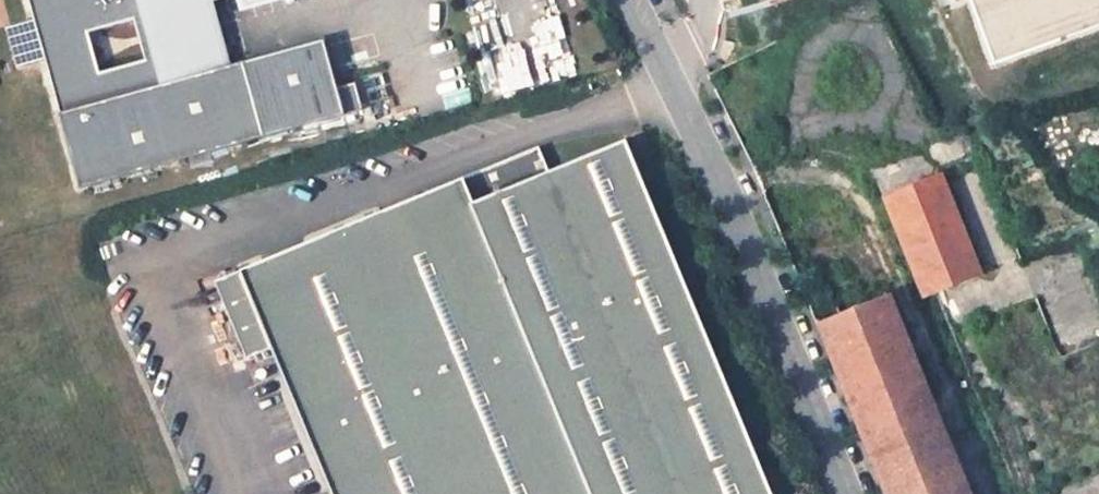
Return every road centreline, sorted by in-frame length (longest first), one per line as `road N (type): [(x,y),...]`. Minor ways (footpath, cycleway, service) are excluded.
road 1 (residential): [(838,493),(671,76),(632,0)]

